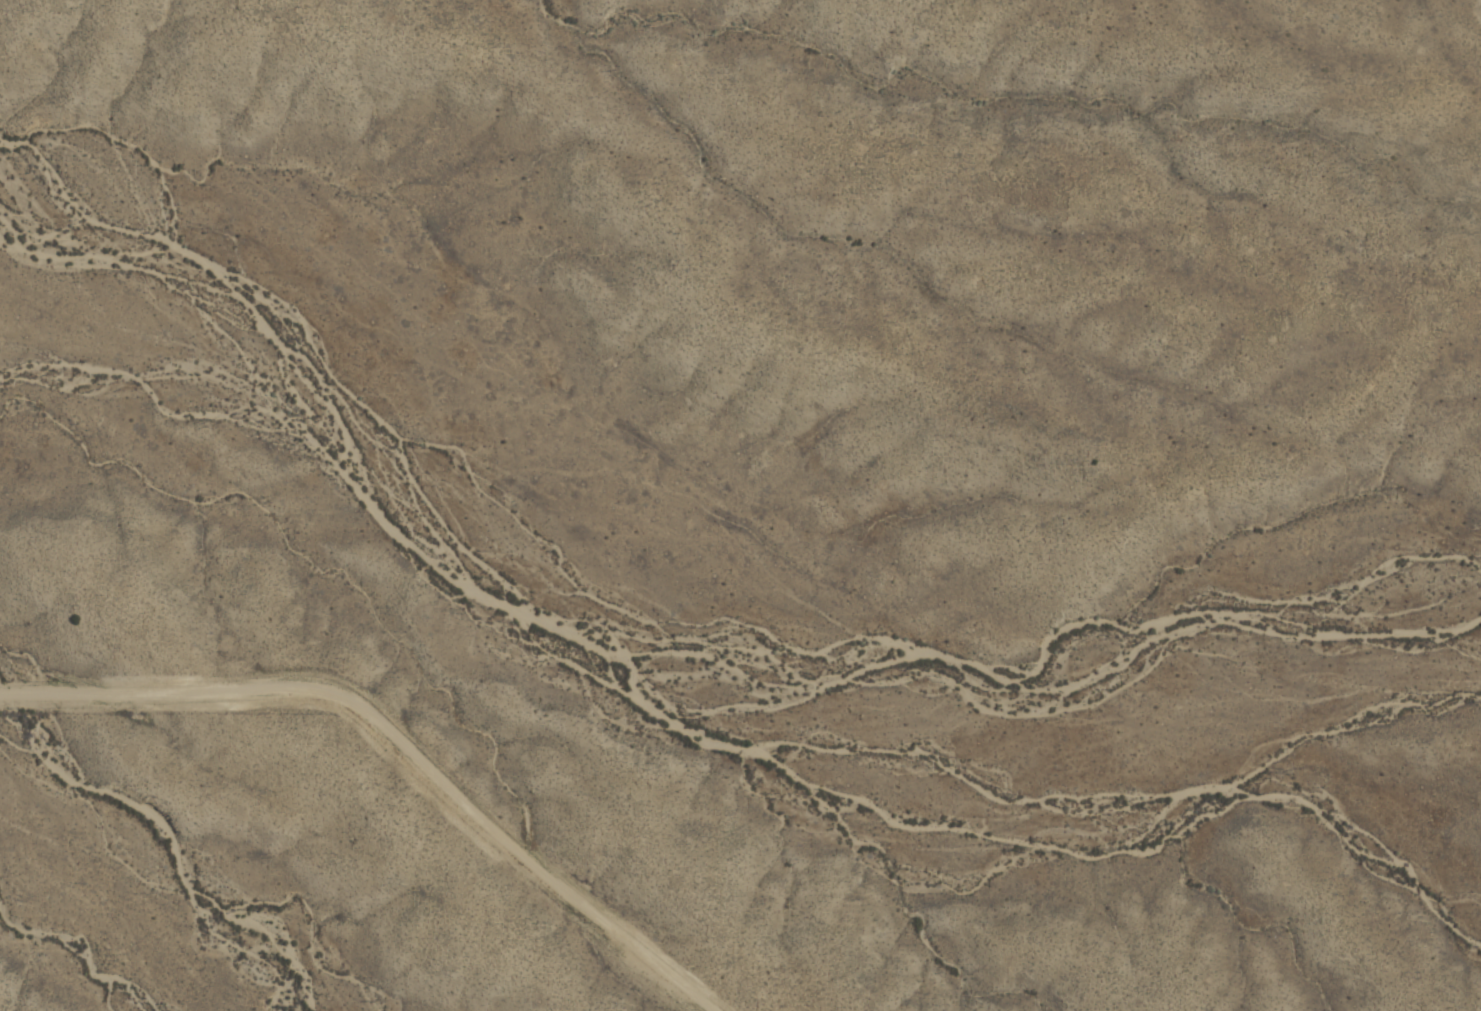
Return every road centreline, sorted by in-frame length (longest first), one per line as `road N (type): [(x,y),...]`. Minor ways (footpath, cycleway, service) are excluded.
road 1 (track): [(0,694),(305,684),(333,690),(716,1010)]

